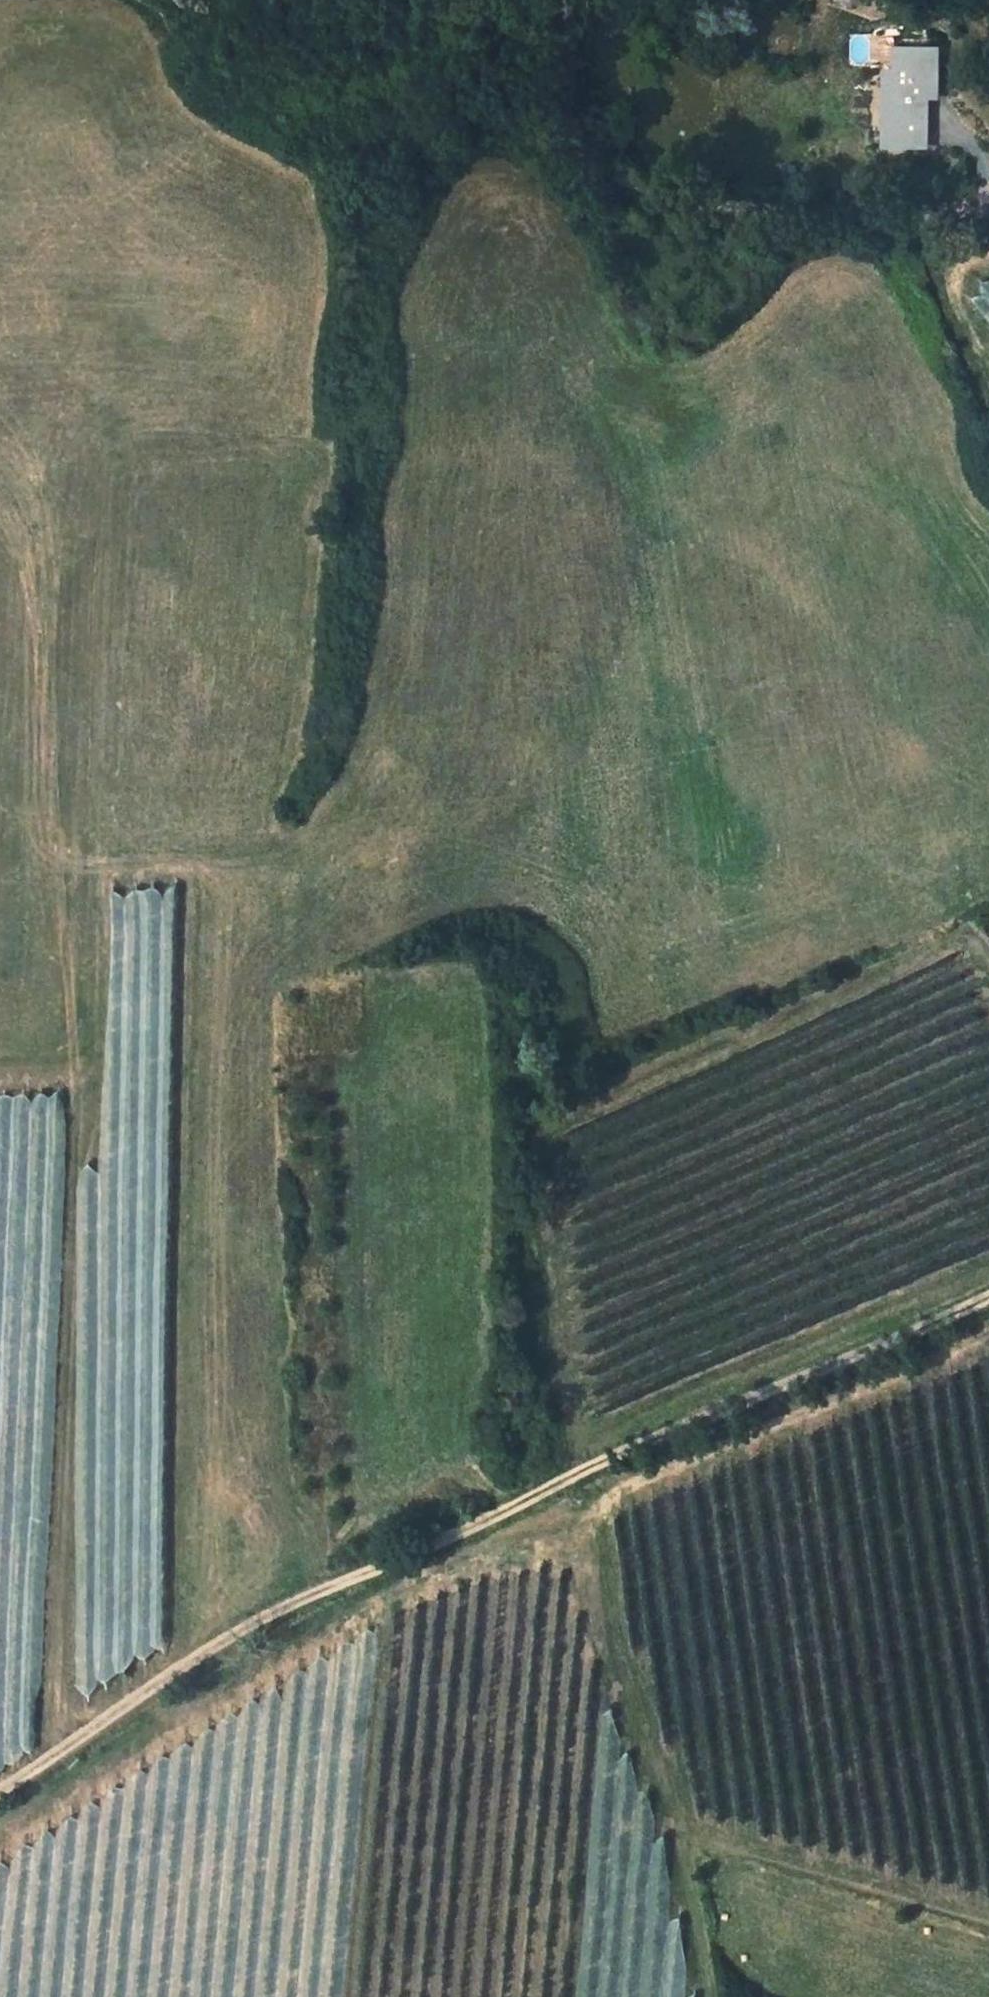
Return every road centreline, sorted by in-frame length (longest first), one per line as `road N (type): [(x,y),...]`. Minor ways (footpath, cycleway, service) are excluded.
road 1 (track): [(988,1296),(261,1626),(0,1806)]
road 2 (track): [(988,205),(685,192),(575,106),(568,0)]

